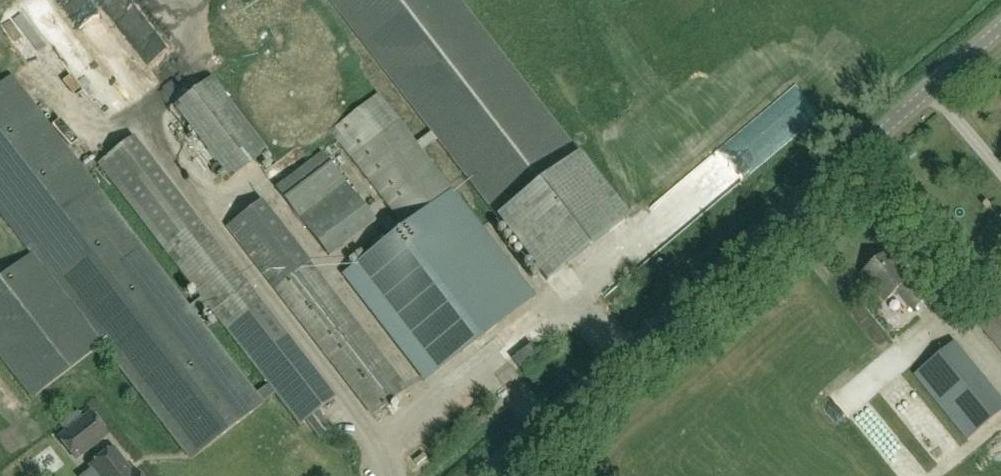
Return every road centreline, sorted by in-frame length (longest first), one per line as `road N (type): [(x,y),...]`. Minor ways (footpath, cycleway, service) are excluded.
road 1 (tertiary): [(481,475),(1000,27)]

